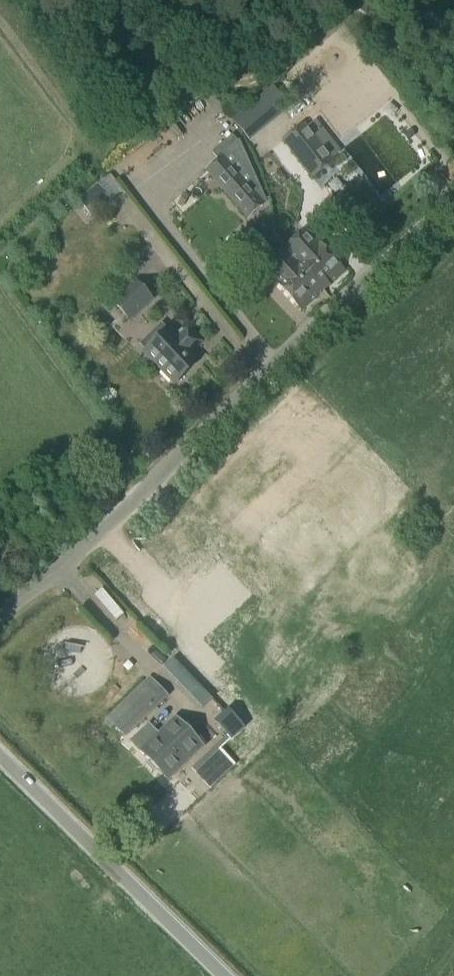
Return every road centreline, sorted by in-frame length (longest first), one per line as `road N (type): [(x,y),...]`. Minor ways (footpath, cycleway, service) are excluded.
road 1 (tertiary): [(0,613),(118,514),(453,198)]
road 2 (tertiary): [(223,975),(0,756)]

